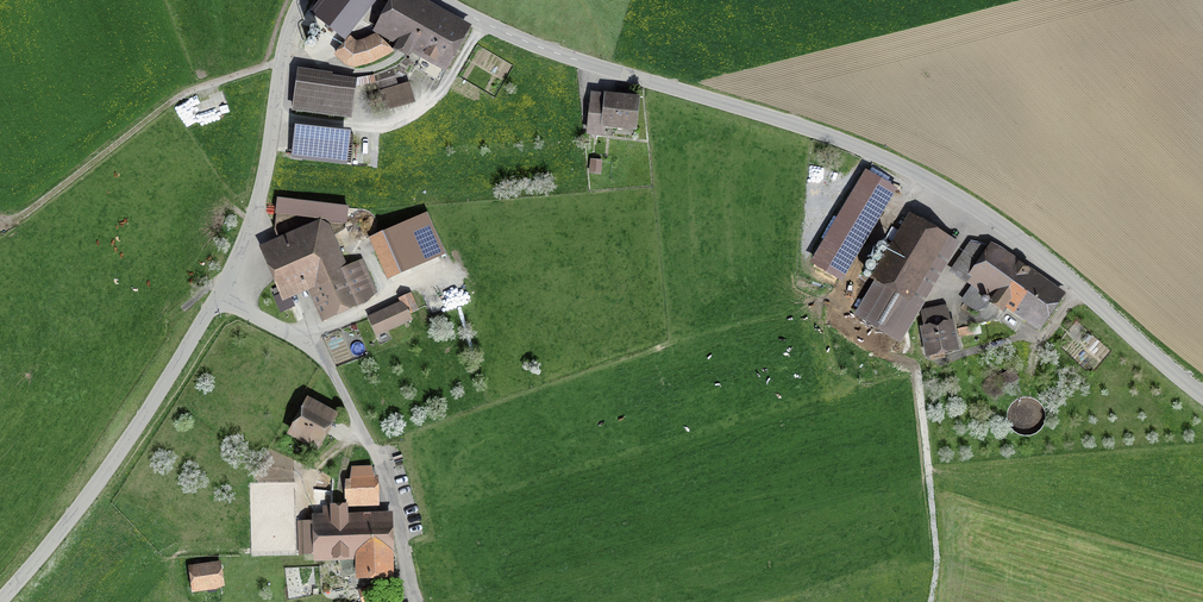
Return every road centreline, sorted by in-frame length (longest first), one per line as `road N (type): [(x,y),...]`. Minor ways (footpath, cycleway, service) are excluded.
road 1 (tertiary): [(440,0),(535,45),(796,124),(937,184),(1055,266),(1202,396)]
road 2 (unclassified): [(217,296),(302,341),(335,377),(380,469),(416,601)]
road 3 (unclassified): [(217,296),(83,507),(2,601)]
road 4 (track): [(0,221),(25,214),(182,95),(280,62)]
road 5 (unclassified): [(301,0),(284,46),(261,190),(217,296)]

